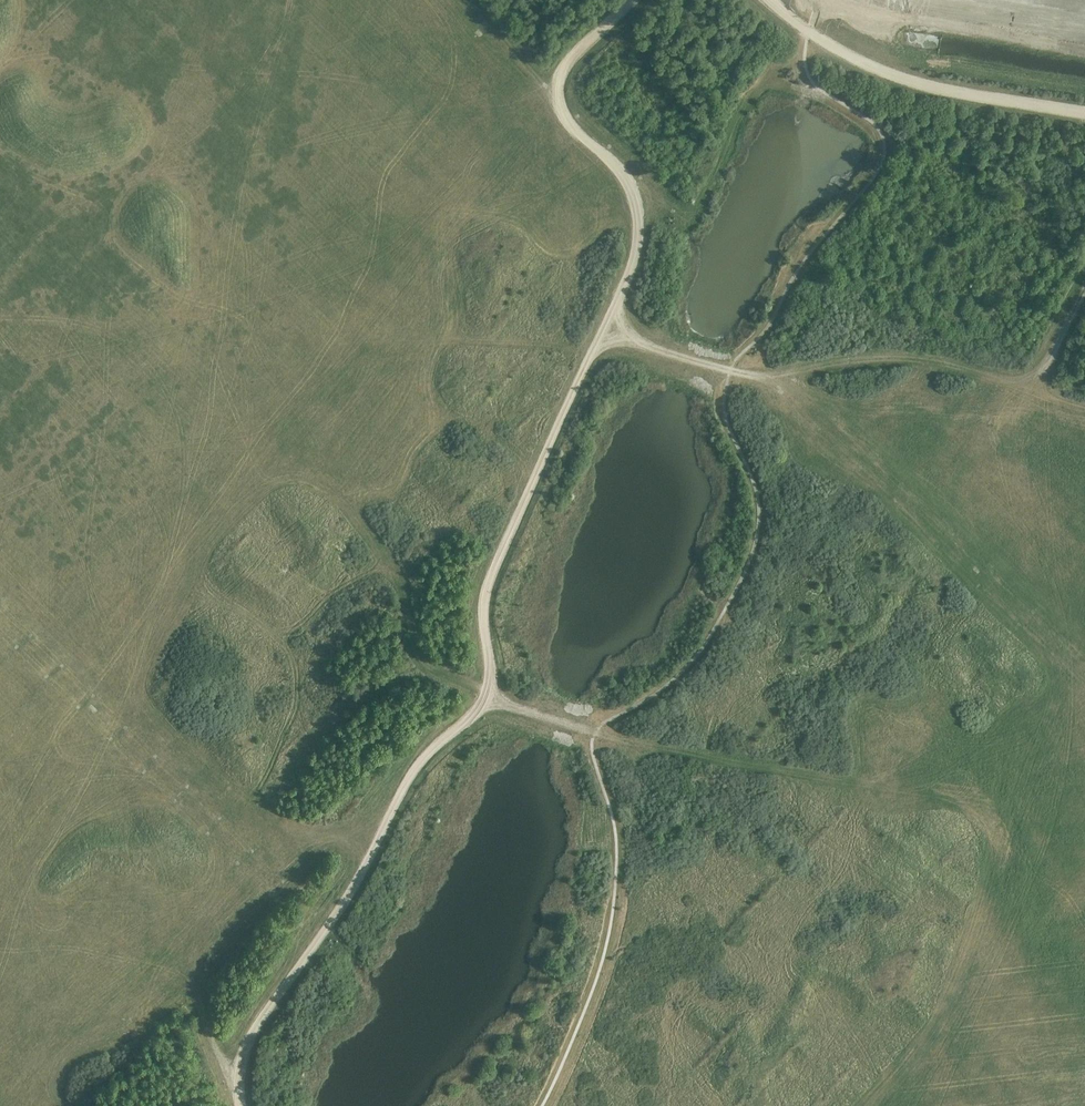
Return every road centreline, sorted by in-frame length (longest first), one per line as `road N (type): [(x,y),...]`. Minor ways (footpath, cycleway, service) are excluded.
road 1 (track): [(242,1105),(239,1070),(308,964),(407,779),(445,728),(493,700),(485,595),(637,231),(626,178),(559,112),(554,90),(562,69),(632,0)]
road 2 (track): [(1084,114),(912,79),(806,27)]

